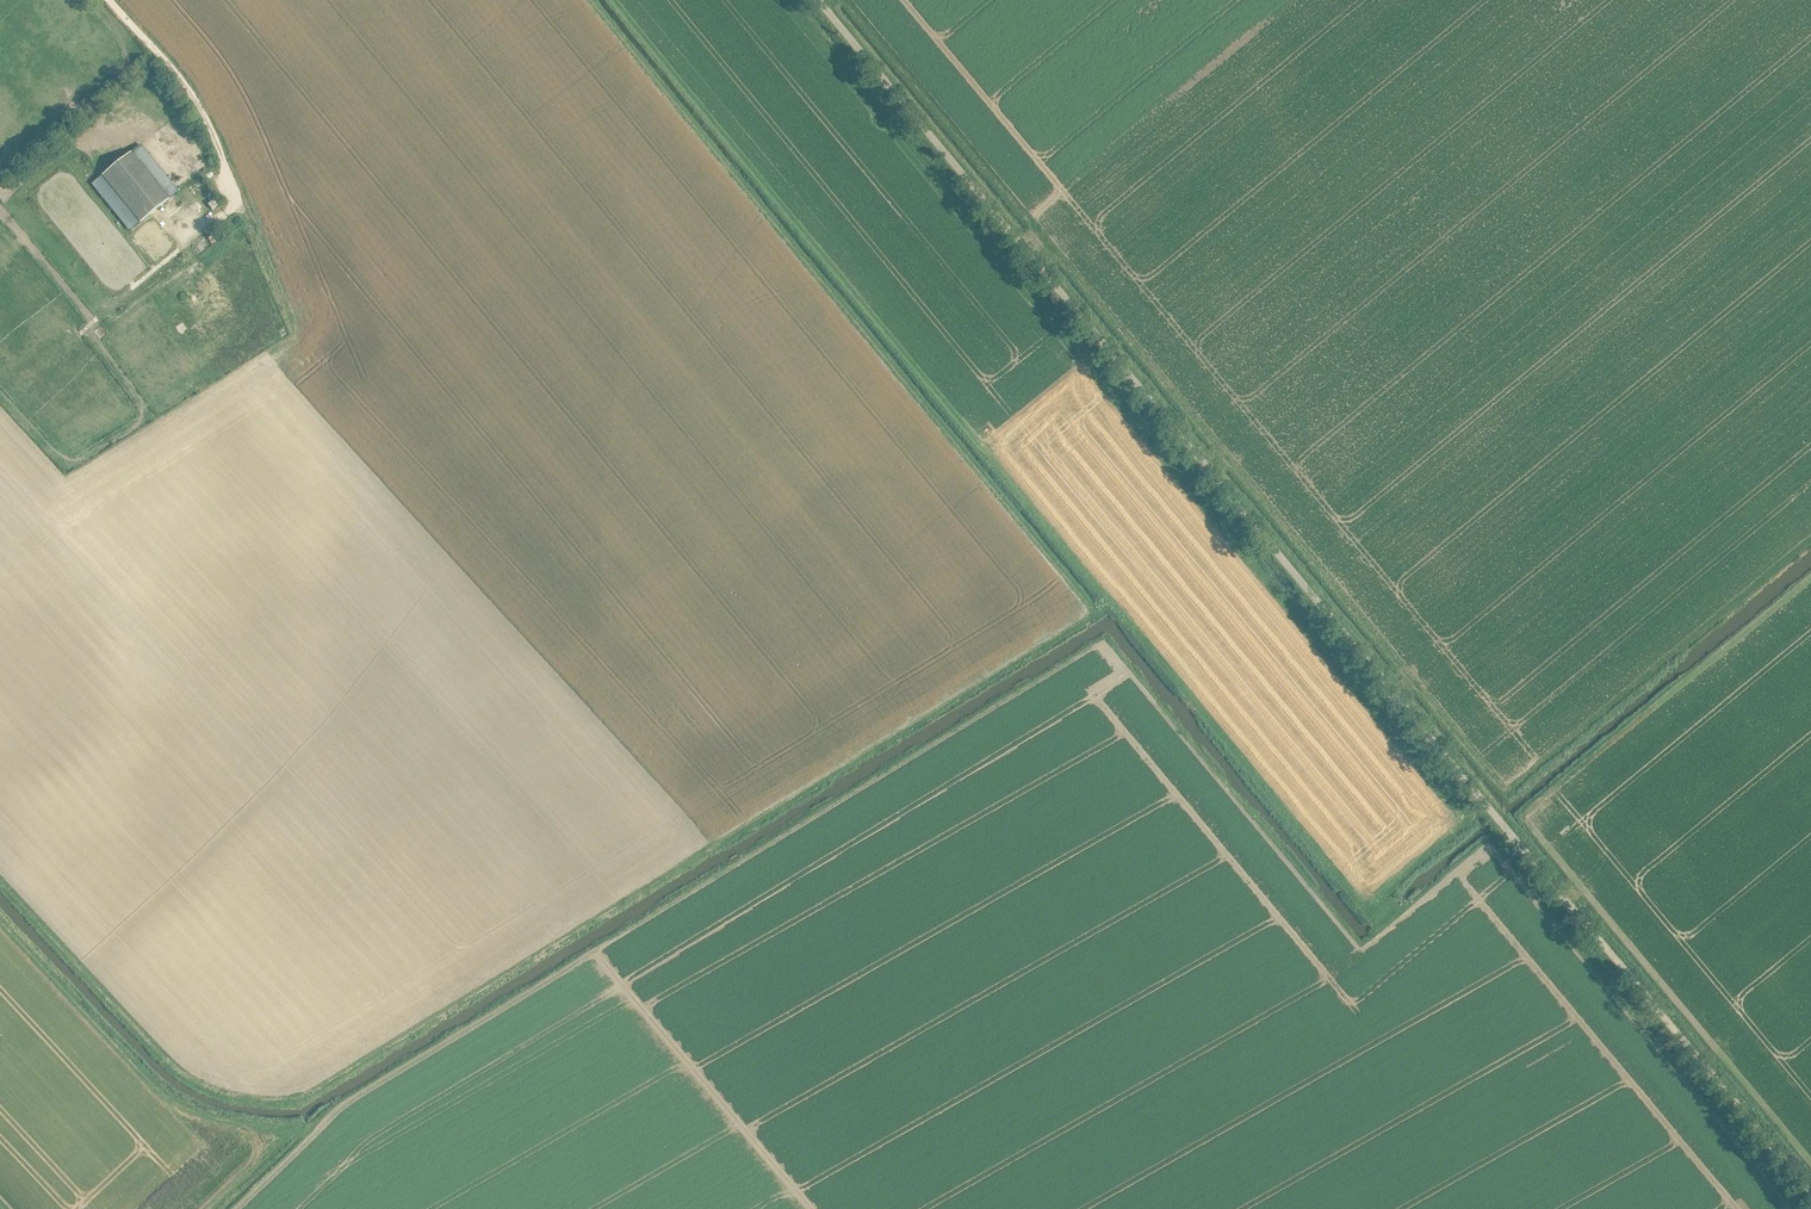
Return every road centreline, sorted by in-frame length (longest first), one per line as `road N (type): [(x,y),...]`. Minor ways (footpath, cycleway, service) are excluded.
road 1 (unclassified): [(1810,1196),(815,0)]

